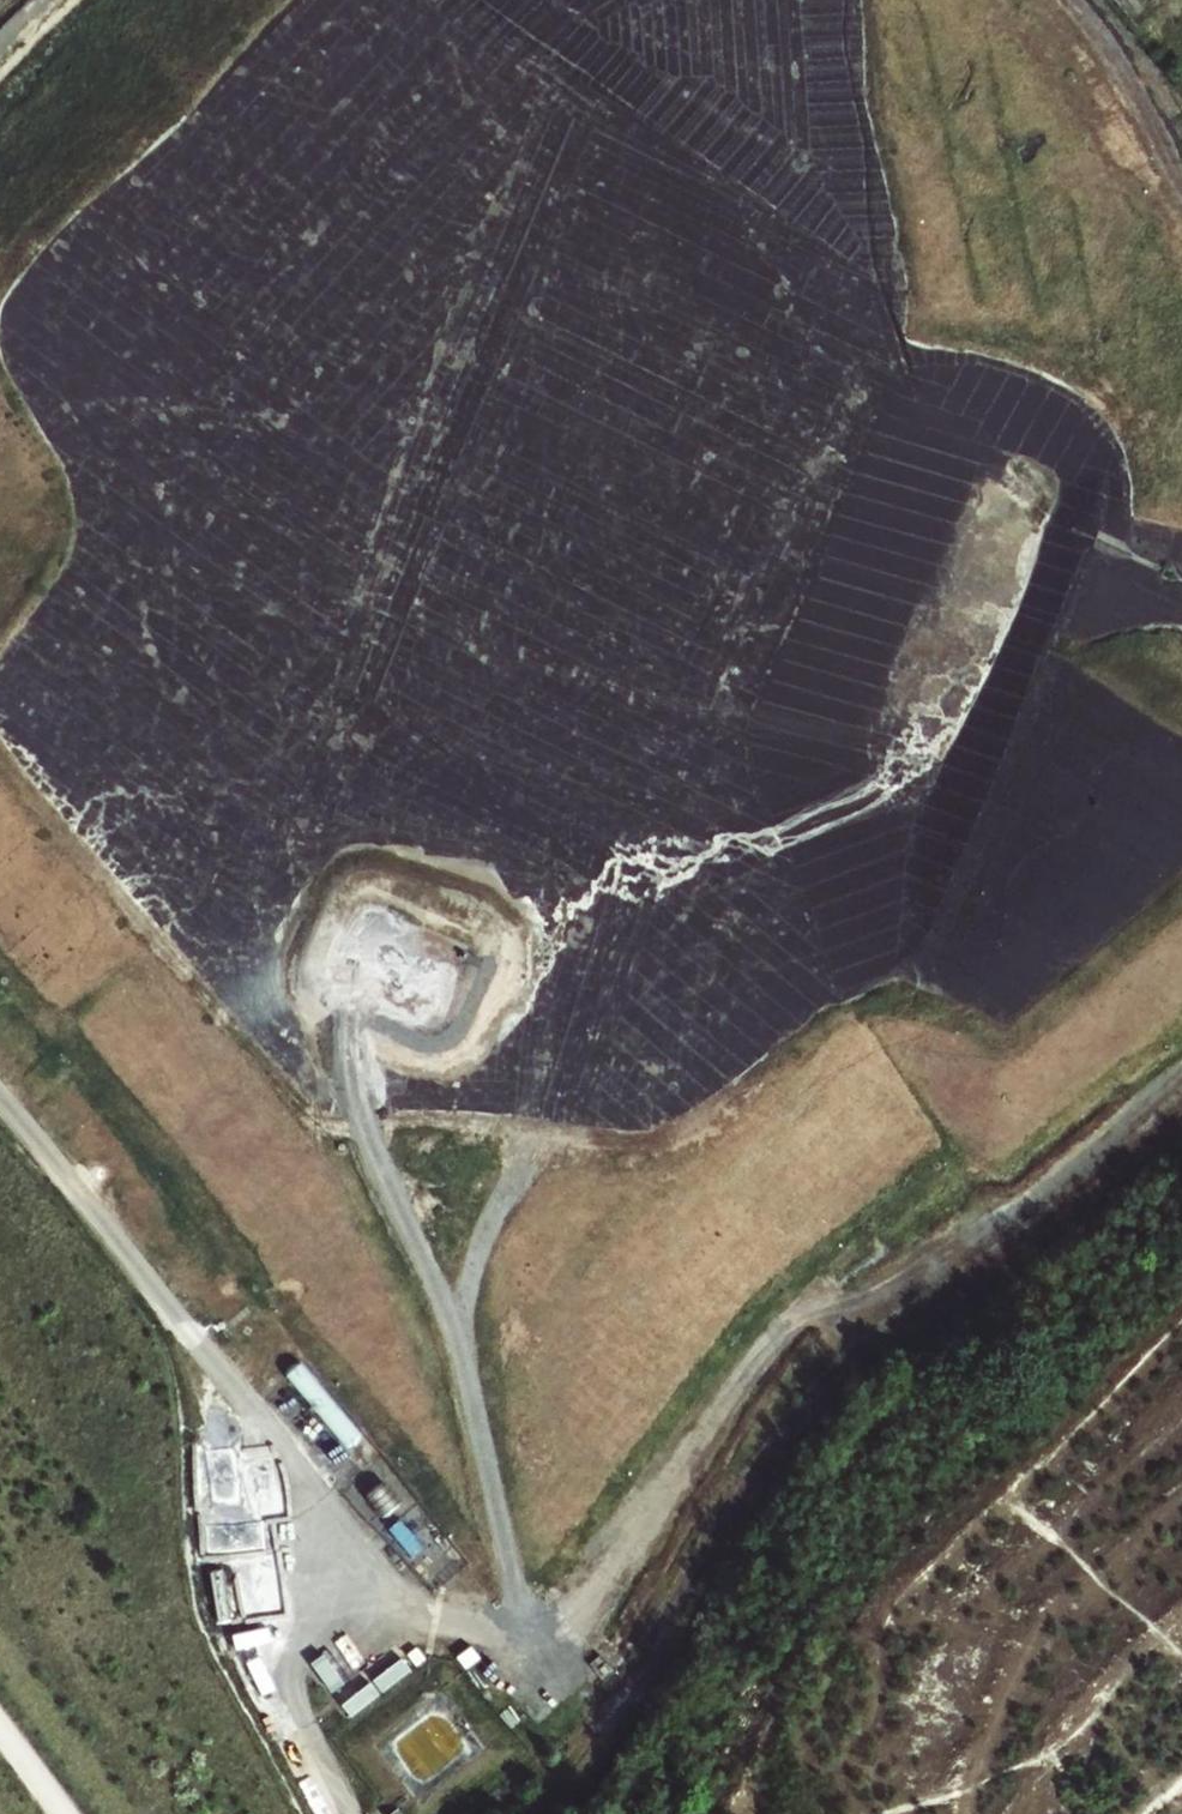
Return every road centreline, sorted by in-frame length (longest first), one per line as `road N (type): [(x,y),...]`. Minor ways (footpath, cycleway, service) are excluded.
road 1 (track): [(536,1813),(804,1437),(1181,1130)]

